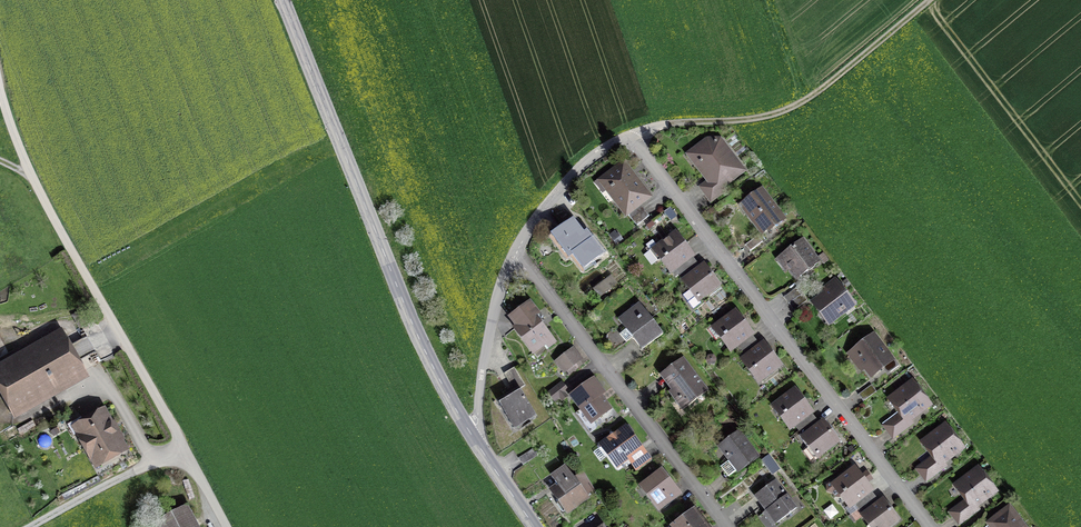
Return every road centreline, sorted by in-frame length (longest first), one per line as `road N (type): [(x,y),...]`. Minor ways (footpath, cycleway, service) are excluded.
road 1 (residential): [(930,526),(631,135),(582,167),(517,253)]
road 2 (unclassified): [(224,526),(29,174),(0,88)]
road 3 (unclassified): [(478,442),(354,193),(273,0)]
road 4 (residential): [(517,253),(727,526)]
road 5 (track): [(934,0),(832,85),(777,116),(631,135)]
road 6 (residential): [(517,253),(494,320),(478,442)]
road 7 (track): [(24,526),(120,476),(187,459)]

